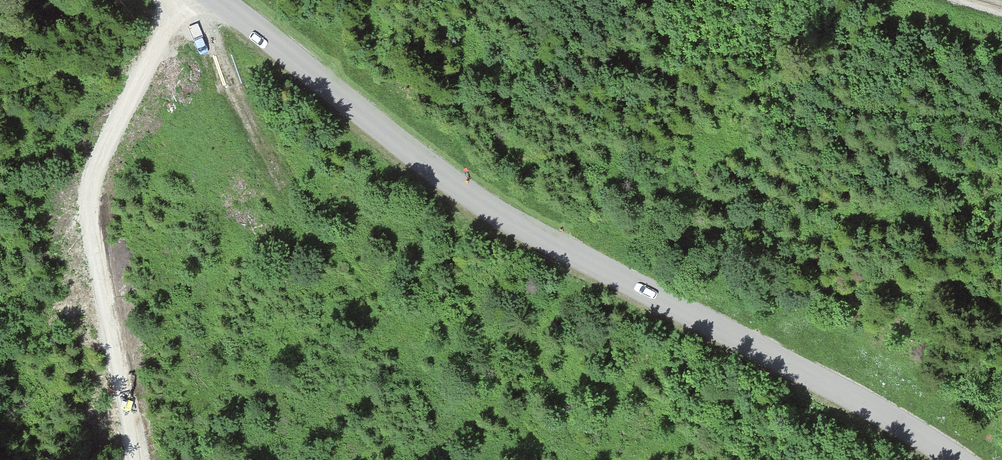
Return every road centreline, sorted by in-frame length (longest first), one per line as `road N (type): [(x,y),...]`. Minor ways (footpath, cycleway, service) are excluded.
road 1 (tertiary): [(217,0),(514,227),(876,412),(951,459)]
road 2 (track): [(180,0),(99,154),(89,188),(94,258),(137,459)]

